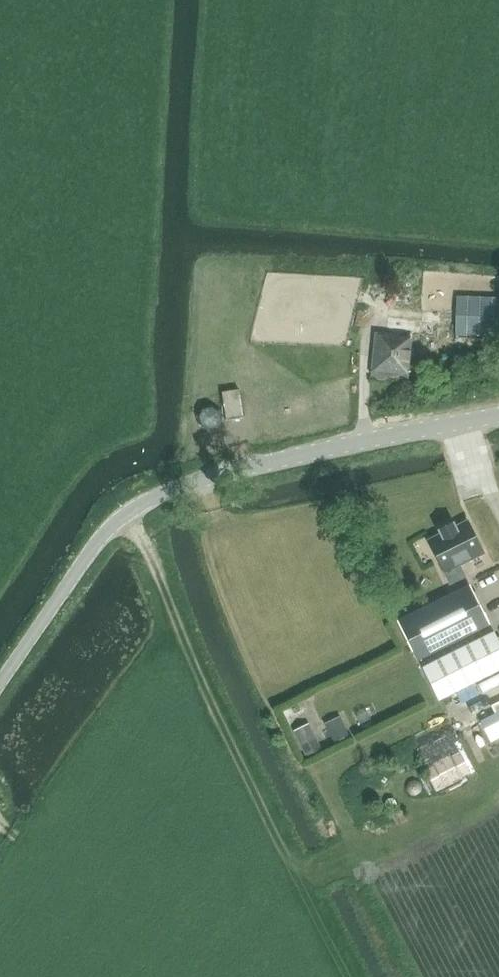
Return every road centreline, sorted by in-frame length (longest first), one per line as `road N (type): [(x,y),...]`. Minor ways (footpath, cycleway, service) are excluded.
road 1 (unclassified): [(0,685),(100,539),(142,504),(498,416)]
road 2 (track): [(127,513),(149,544),(181,629),(351,976)]
road 3 (track): [(334,976),(287,943),(203,909),(63,875),(0,831)]

